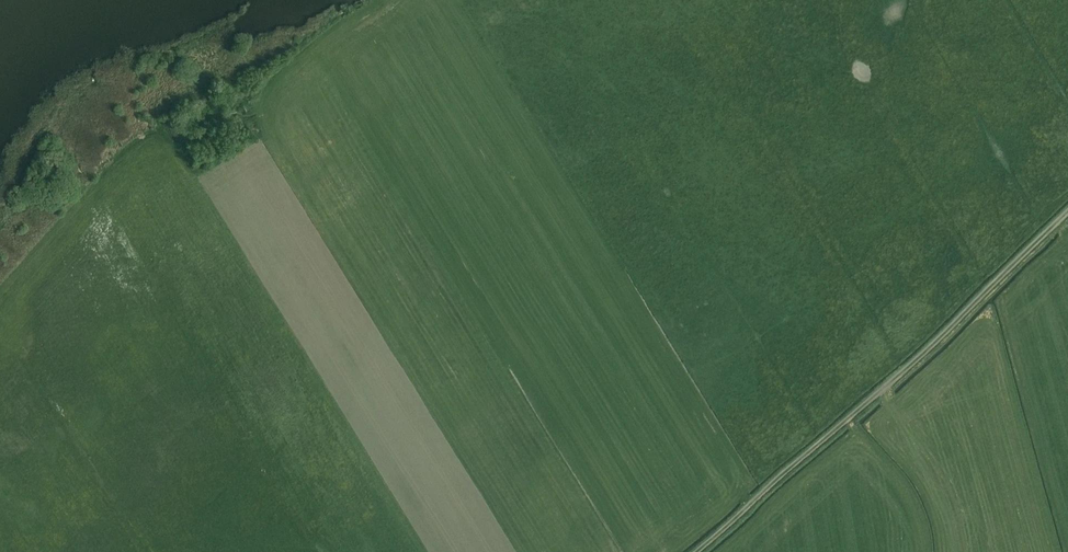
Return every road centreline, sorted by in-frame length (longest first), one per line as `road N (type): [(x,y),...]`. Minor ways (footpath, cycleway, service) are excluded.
road 1 (track): [(698,551),(881,393),(1067,210)]

